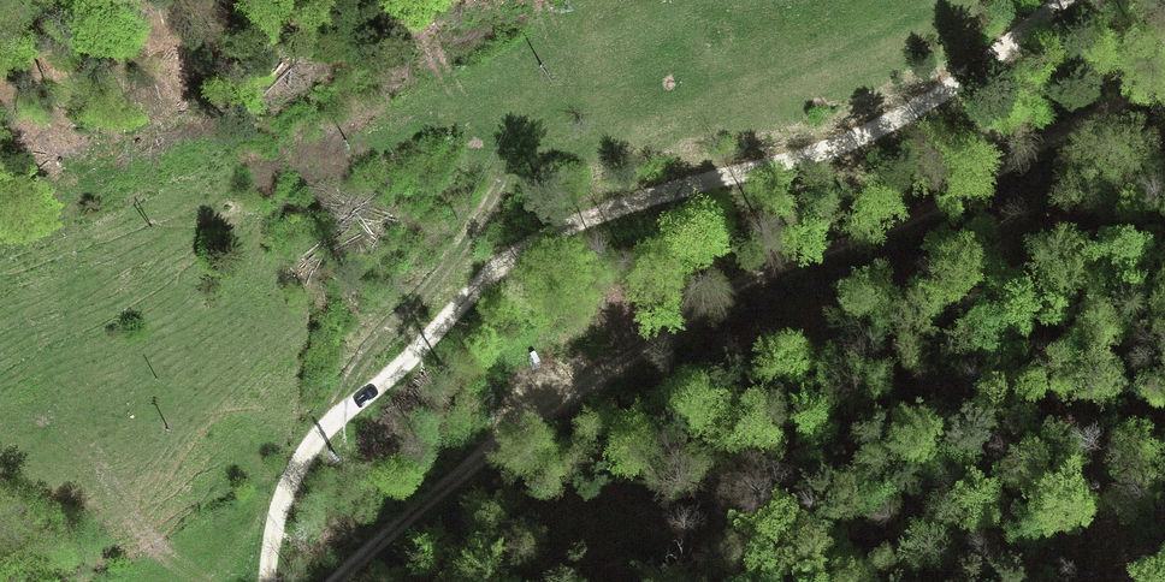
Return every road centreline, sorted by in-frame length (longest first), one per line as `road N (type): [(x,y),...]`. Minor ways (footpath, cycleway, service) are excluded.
road 1 (track): [(1058,0),(959,79),(860,135),(788,162),(643,197),(550,234),(499,266),(300,461),(279,498),(266,581)]
road 2 (track): [(638,350),(752,275),(880,234),(1164,78)]
road 3 (track): [(638,350),(449,482),(334,581)]

